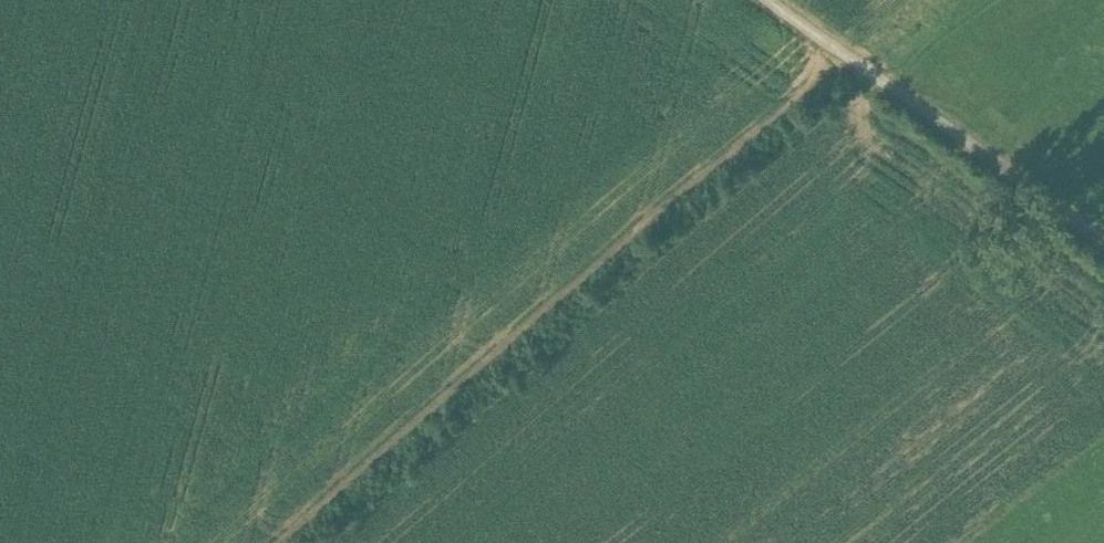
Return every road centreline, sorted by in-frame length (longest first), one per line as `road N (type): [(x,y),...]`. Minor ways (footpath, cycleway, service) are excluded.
road 1 (unclassified): [(1103,246),(771,0)]

